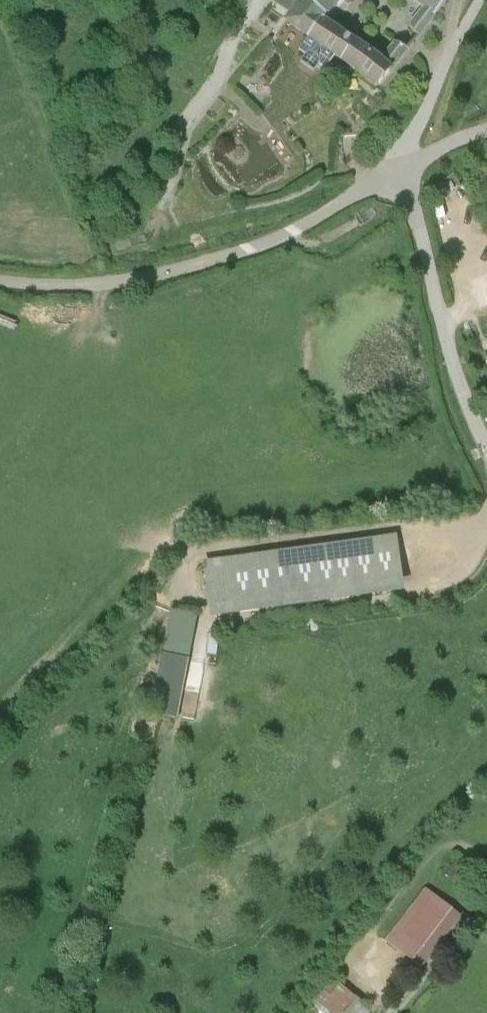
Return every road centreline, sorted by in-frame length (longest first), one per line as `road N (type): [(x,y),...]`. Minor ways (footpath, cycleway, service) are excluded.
road 1 (track): [(0,279),(86,284),(165,273),(292,230),(408,166)]
road 2 (unclassified): [(408,166),(411,205),(486,449)]
road 3 (residential): [(408,166),(422,115),(481,0)]

